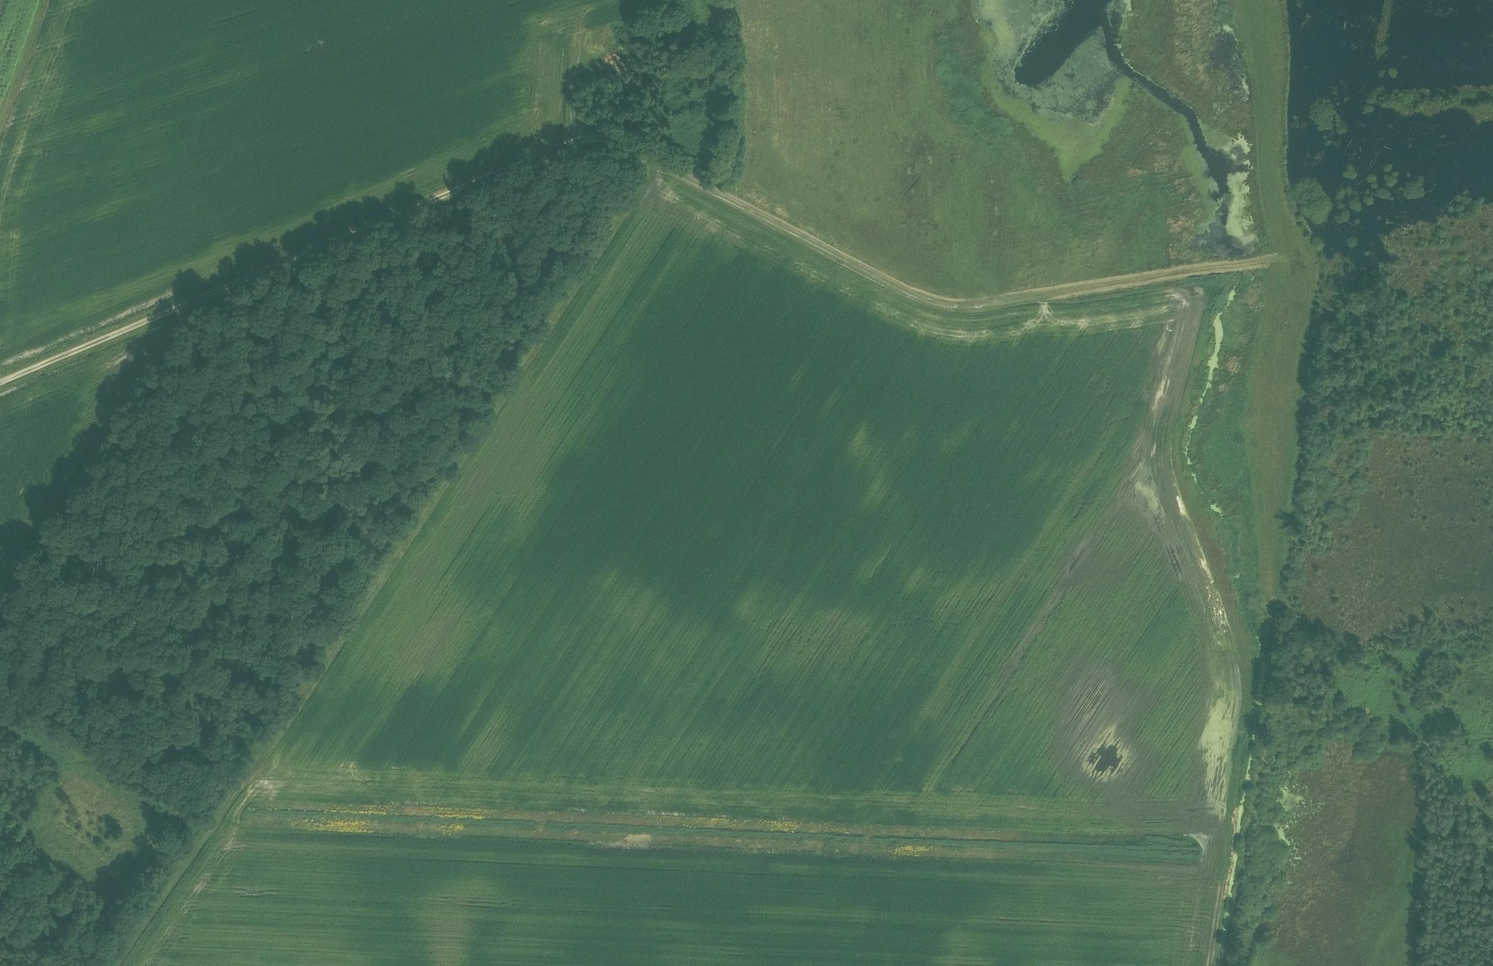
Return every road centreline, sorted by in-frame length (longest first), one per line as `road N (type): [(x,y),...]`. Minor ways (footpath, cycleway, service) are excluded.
road 1 (track): [(0,379),(536,143),(594,130),(935,303),(994,304),(1289,266)]
road 2 (track): [(0,126),(43,0)]

